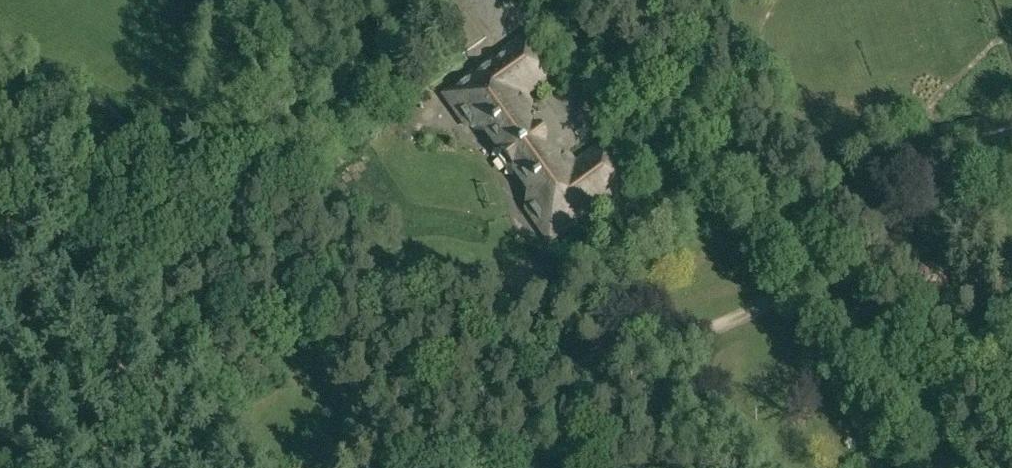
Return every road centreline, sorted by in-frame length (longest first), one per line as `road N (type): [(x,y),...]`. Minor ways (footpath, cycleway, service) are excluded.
road 1 (residential): [(957,467),(622,0)]

